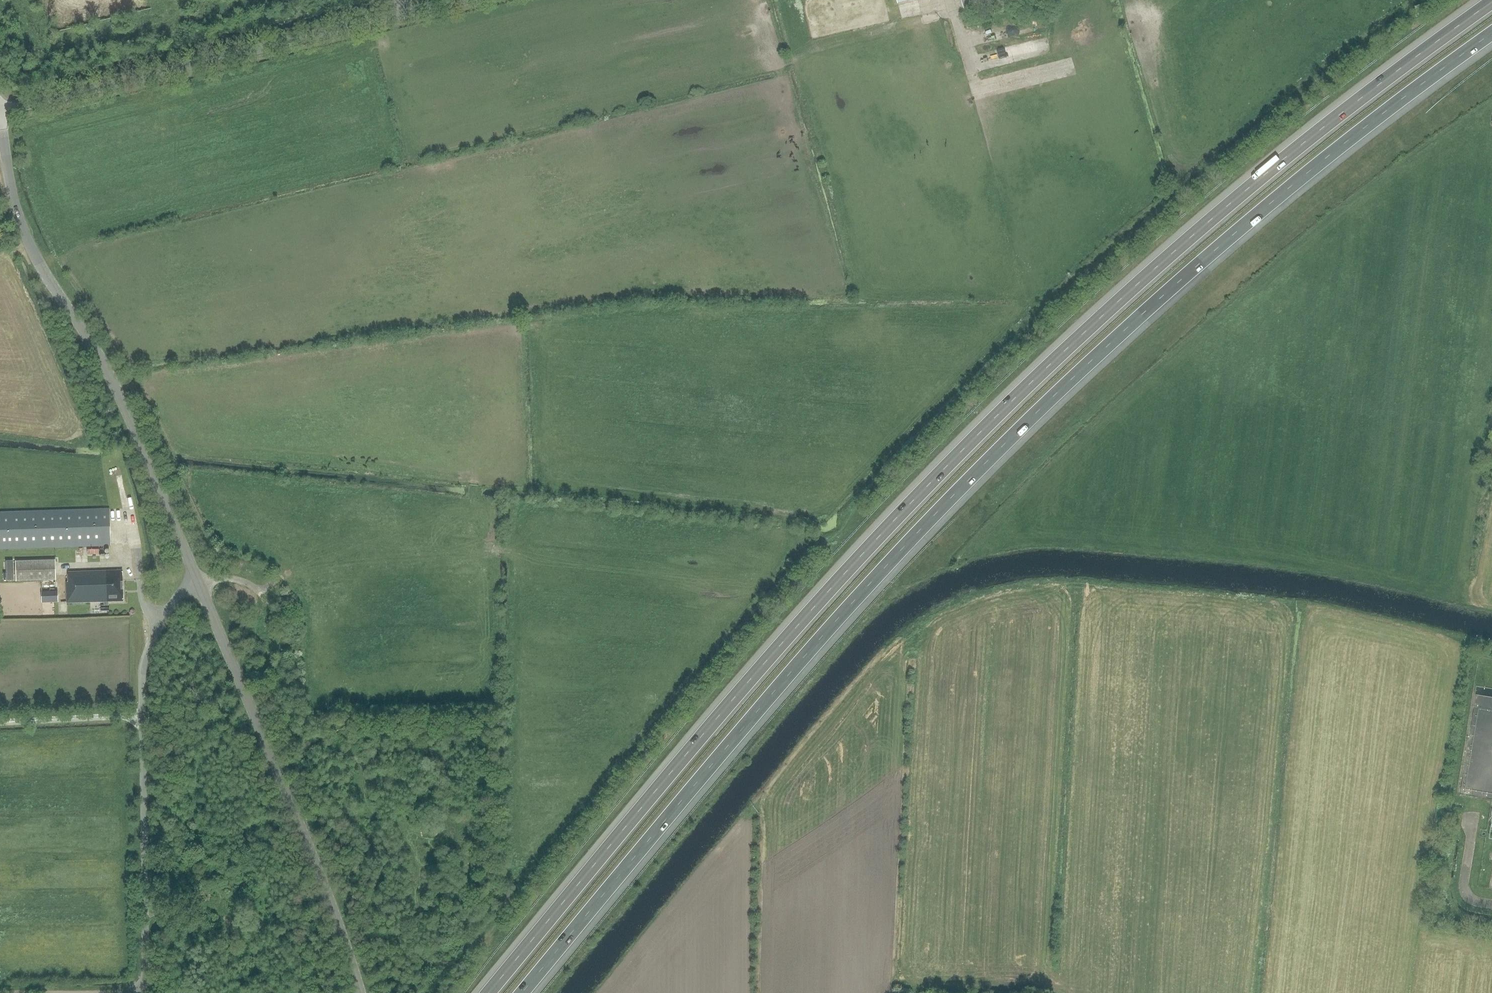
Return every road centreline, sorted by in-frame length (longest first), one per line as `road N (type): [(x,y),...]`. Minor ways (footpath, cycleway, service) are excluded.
road 1 (motorway): [(1491,2),(1199,230),(961,451),(786,640),(489,992)]
road 2 (motorway): [(523,992),(834,623),(987,462),(1217,248),(1491,34)]
road 3 (tertiary): [(196,581),(106,370),(21,224),(0,128)]
road 4 (tertiary): [(358,992),(196,581)]
road 5 (unclassified): [(124,992),(145,976),(142,676),(161,623),(196,581)]
road 6 (tertiary): [(0,108),(402,10)]

